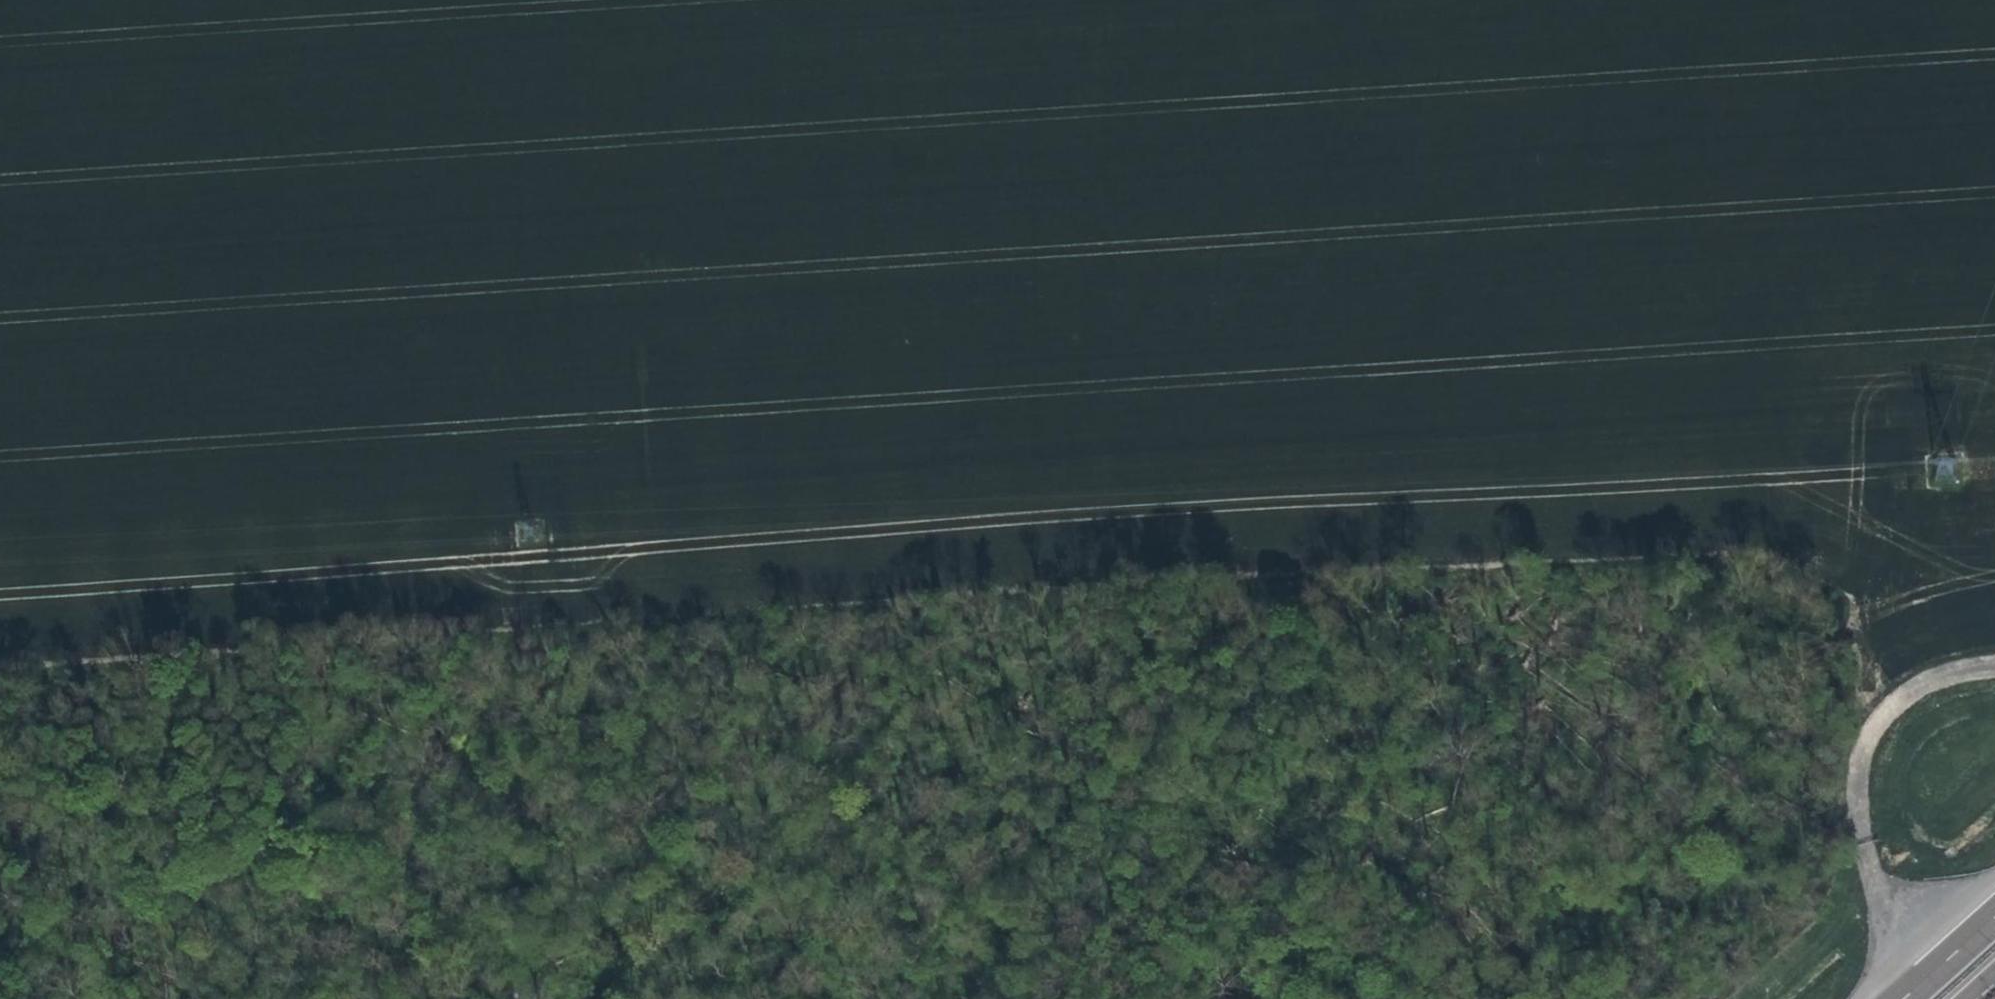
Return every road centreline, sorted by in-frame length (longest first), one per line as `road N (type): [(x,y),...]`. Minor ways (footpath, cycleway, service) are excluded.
road 1 (motorway): [(1994,913),(1900,998)]

